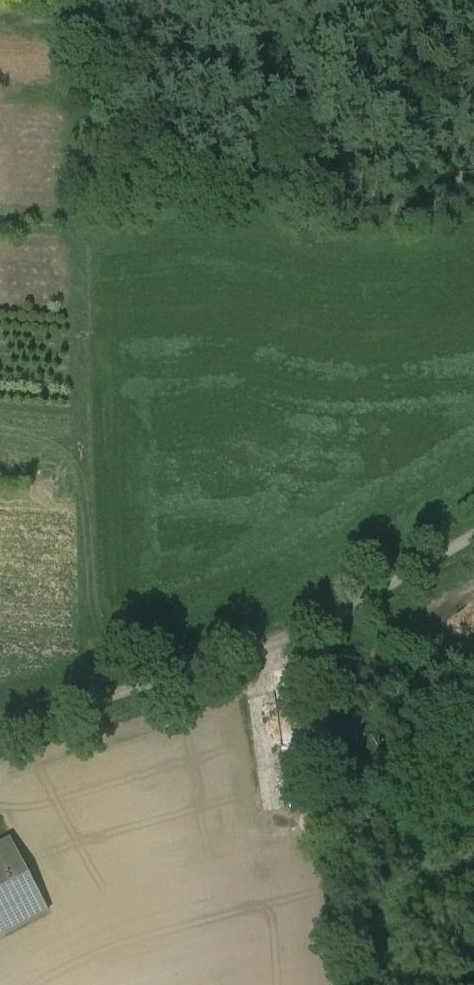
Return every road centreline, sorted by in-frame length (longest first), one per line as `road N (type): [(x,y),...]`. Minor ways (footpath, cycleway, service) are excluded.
road 1 (unclassified): [(0,733),(296,637),(473,535)]

